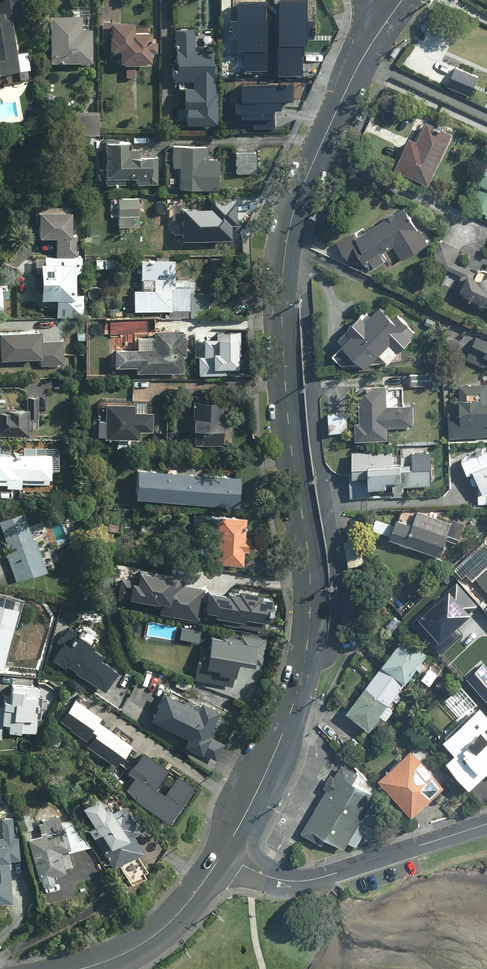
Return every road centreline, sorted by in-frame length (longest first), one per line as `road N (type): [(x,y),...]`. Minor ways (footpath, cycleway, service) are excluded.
road 1 (tertiary): [(222,854),(287,723),(309,636),(310,559),(282,340),(287,241),(349,85),(402,0)]
road 2 (residential): [(222,854),(300,881),(486,824)]
road 3 (tertiary): [(81,968),(158,933),(222,854)]

